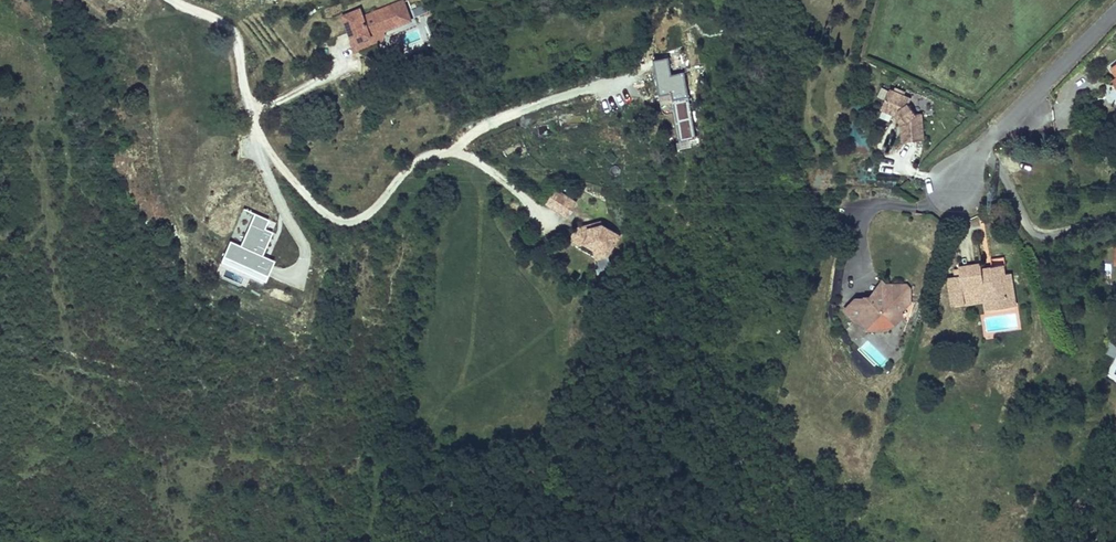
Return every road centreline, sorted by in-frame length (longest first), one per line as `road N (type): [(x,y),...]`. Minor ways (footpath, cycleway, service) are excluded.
road 1 (residential): [(1115,5),(977,147),(955,182)]

